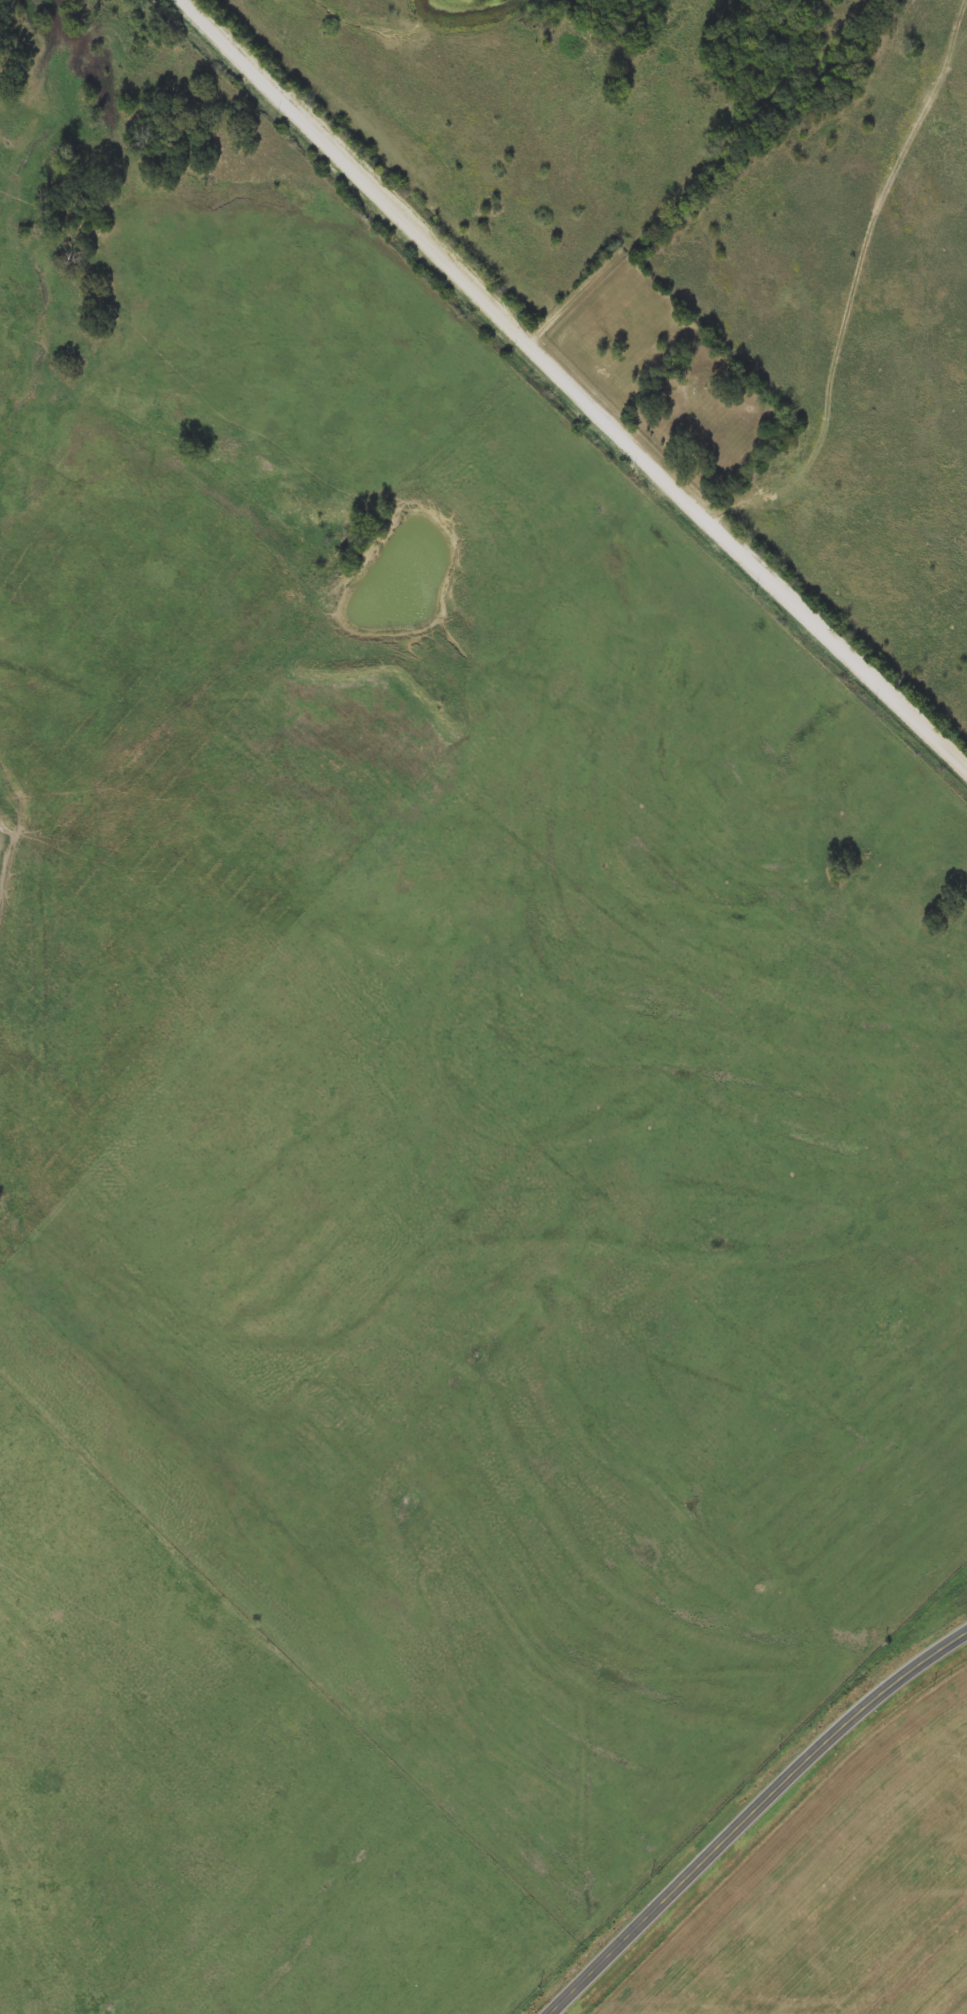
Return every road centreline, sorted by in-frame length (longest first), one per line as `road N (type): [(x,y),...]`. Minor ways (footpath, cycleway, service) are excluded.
road 1 (residential): [(966,769),(185,0)]
road 2 (secondary): [(548,2013),(824,1741),(966,1629)]

